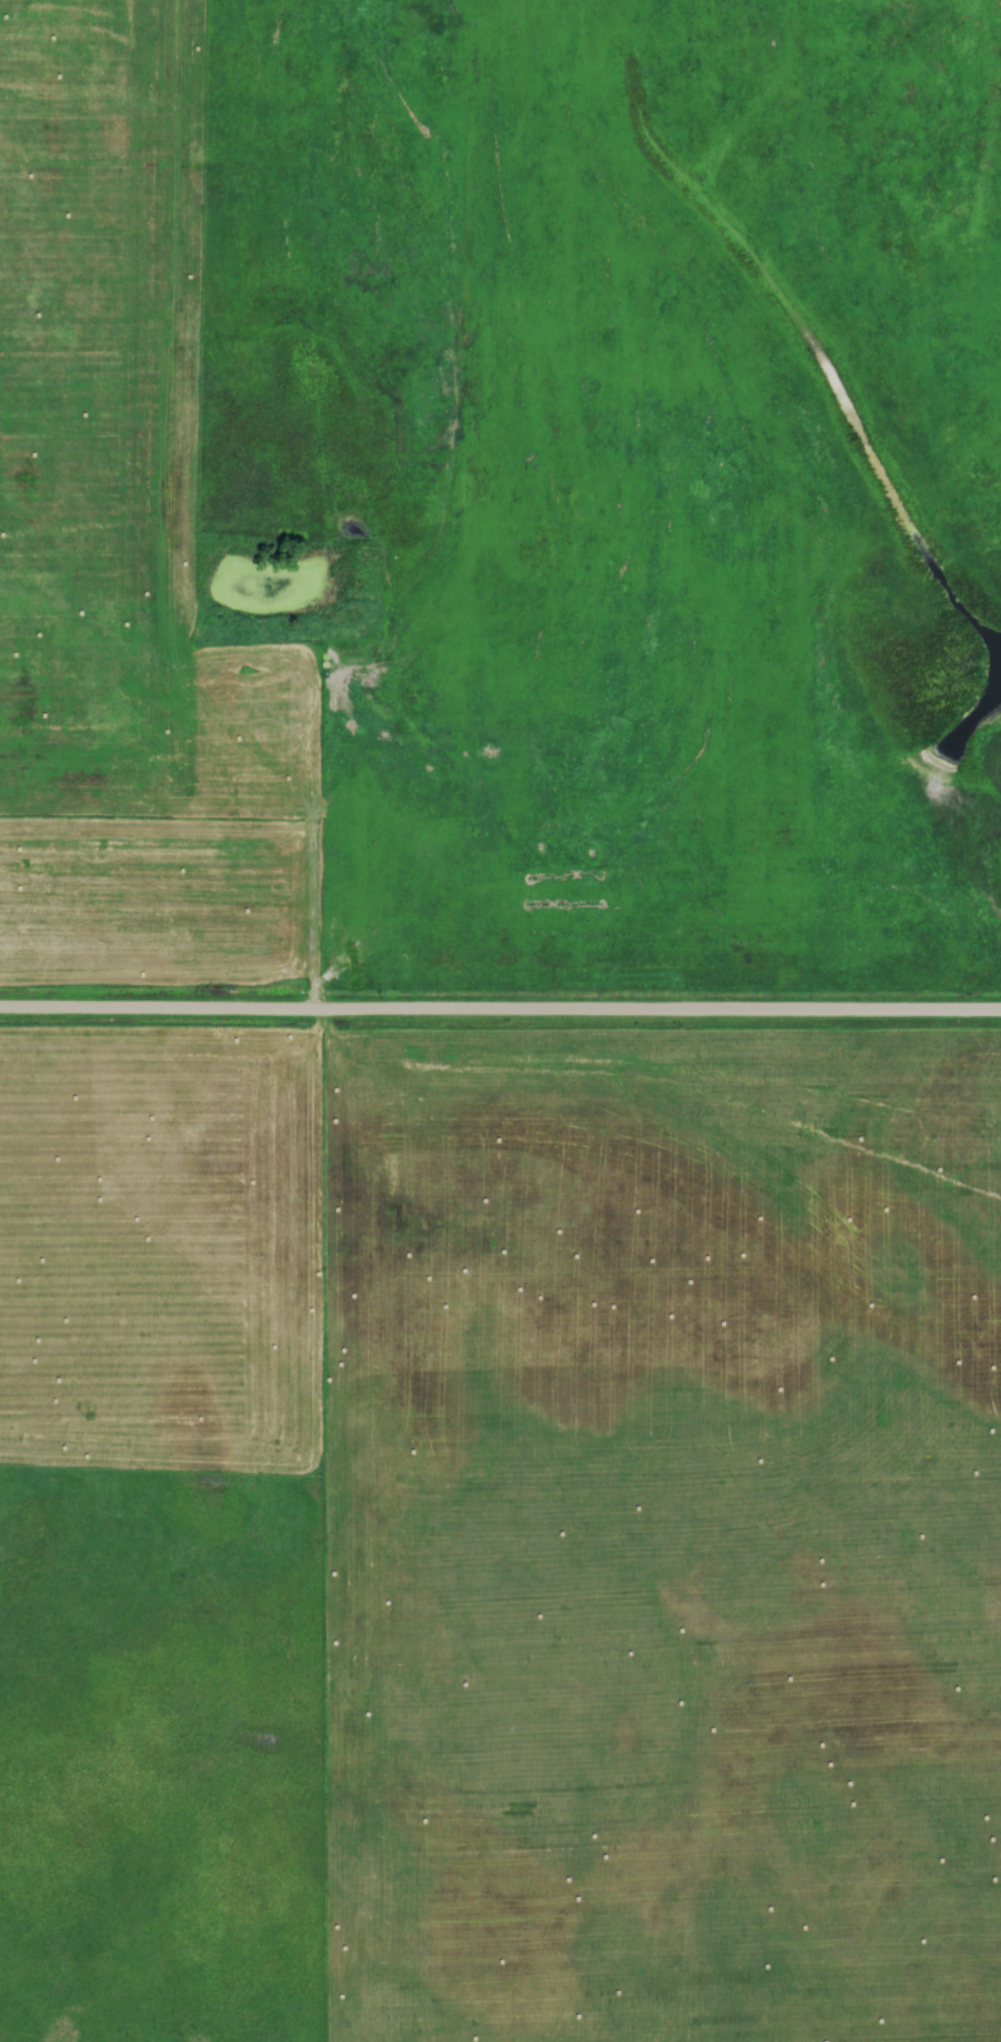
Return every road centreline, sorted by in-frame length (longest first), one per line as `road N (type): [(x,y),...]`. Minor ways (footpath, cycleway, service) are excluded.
road 1 (residential): [(0,1015),(1000,1015)]

